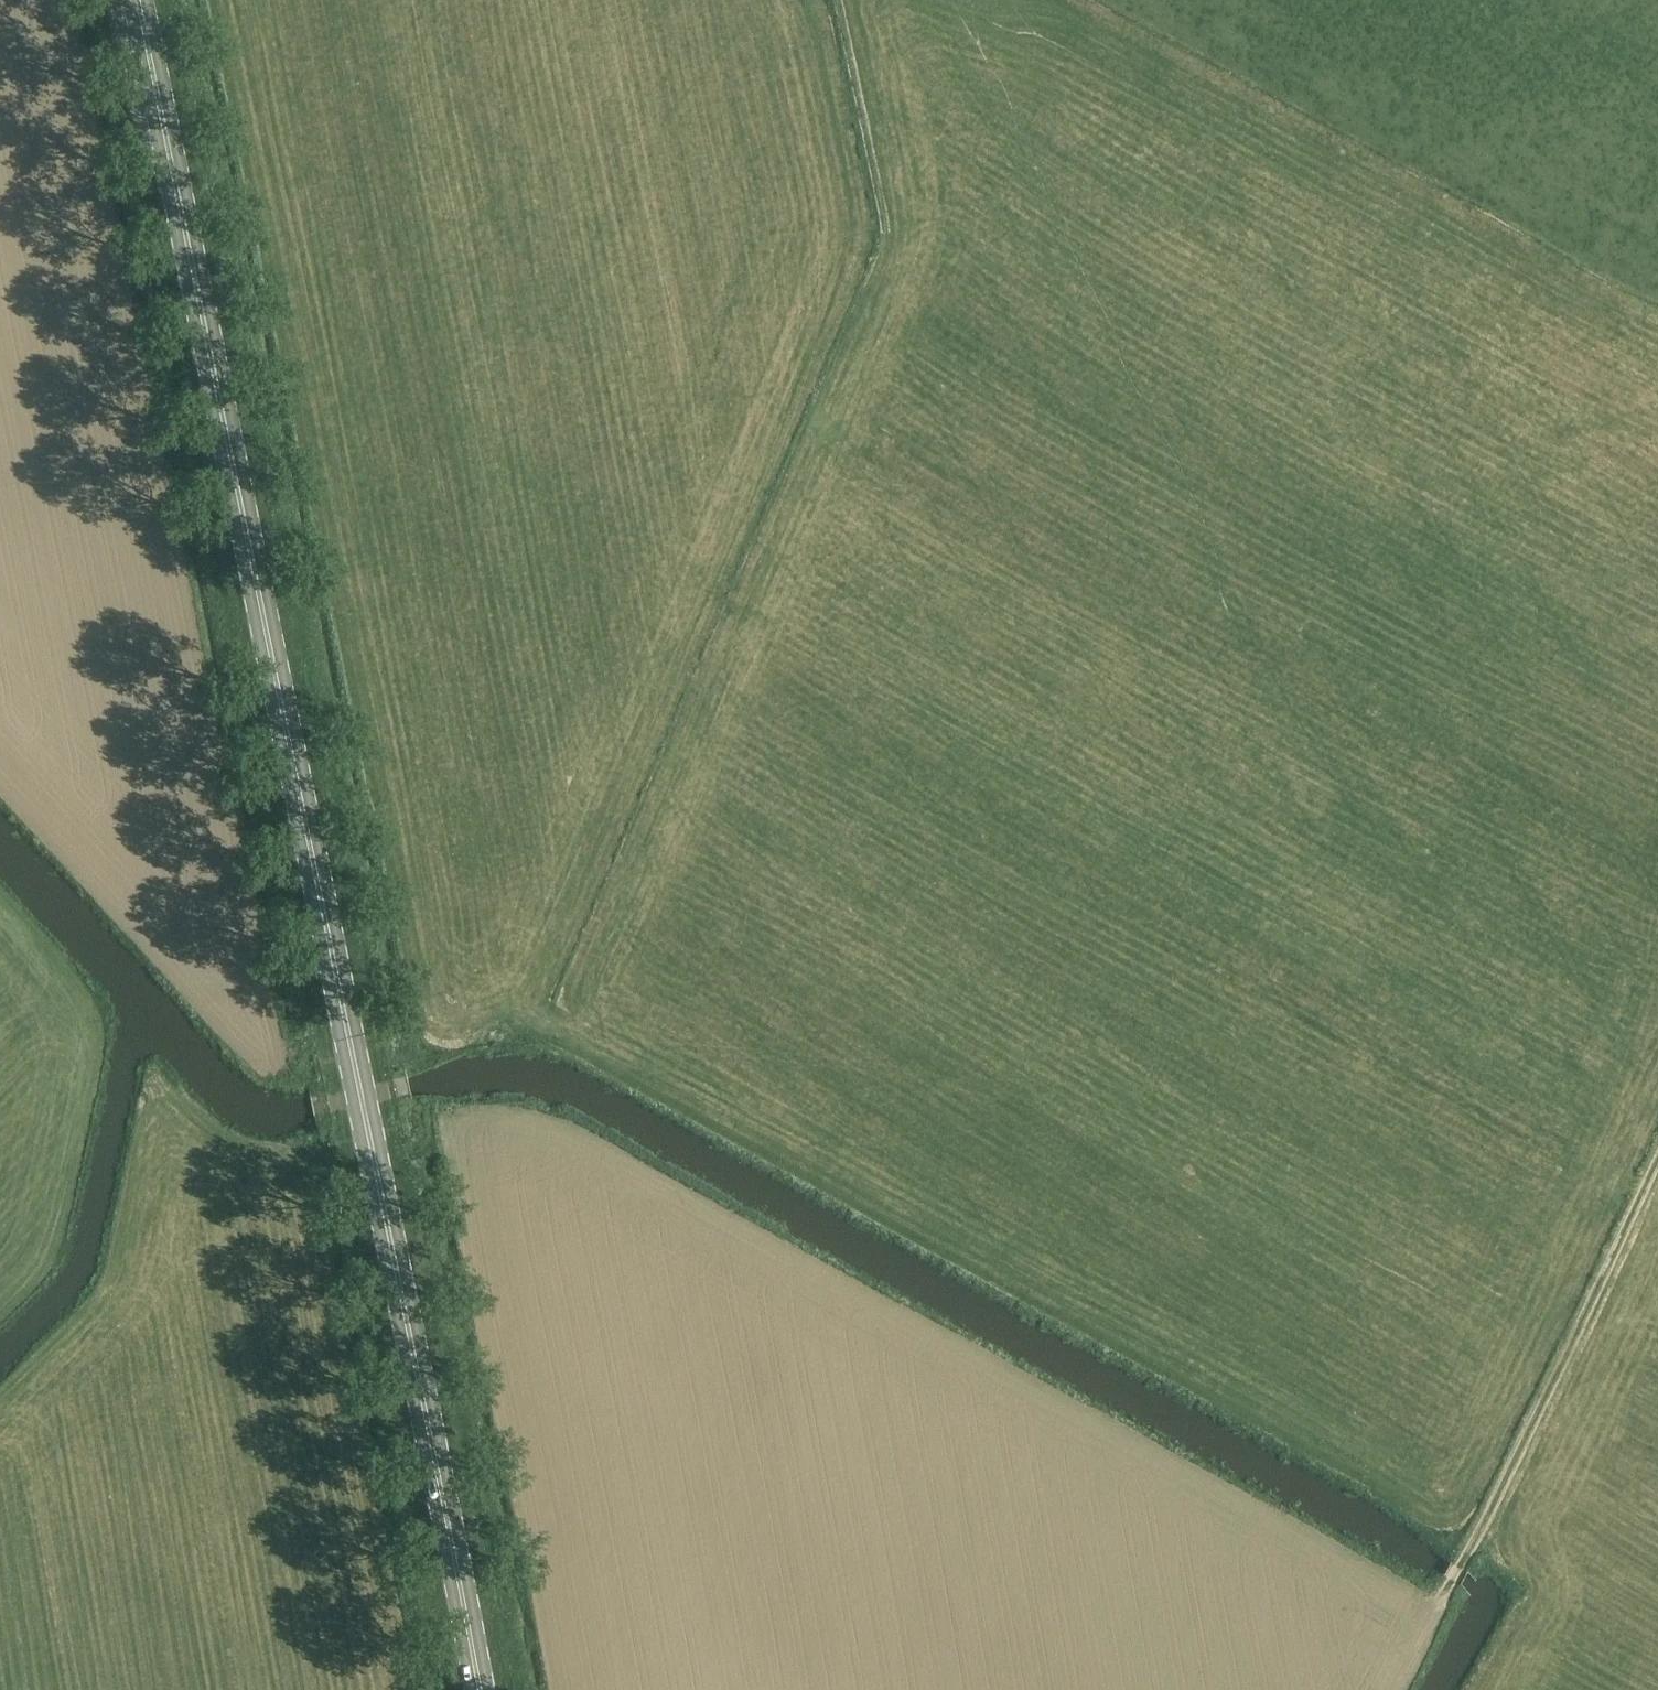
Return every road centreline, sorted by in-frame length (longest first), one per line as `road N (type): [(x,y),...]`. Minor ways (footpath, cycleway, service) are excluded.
road 1 (primary): [(483,1689),(137,0)]
road 2 (track): [(1657,1157),(1444,1593)]

